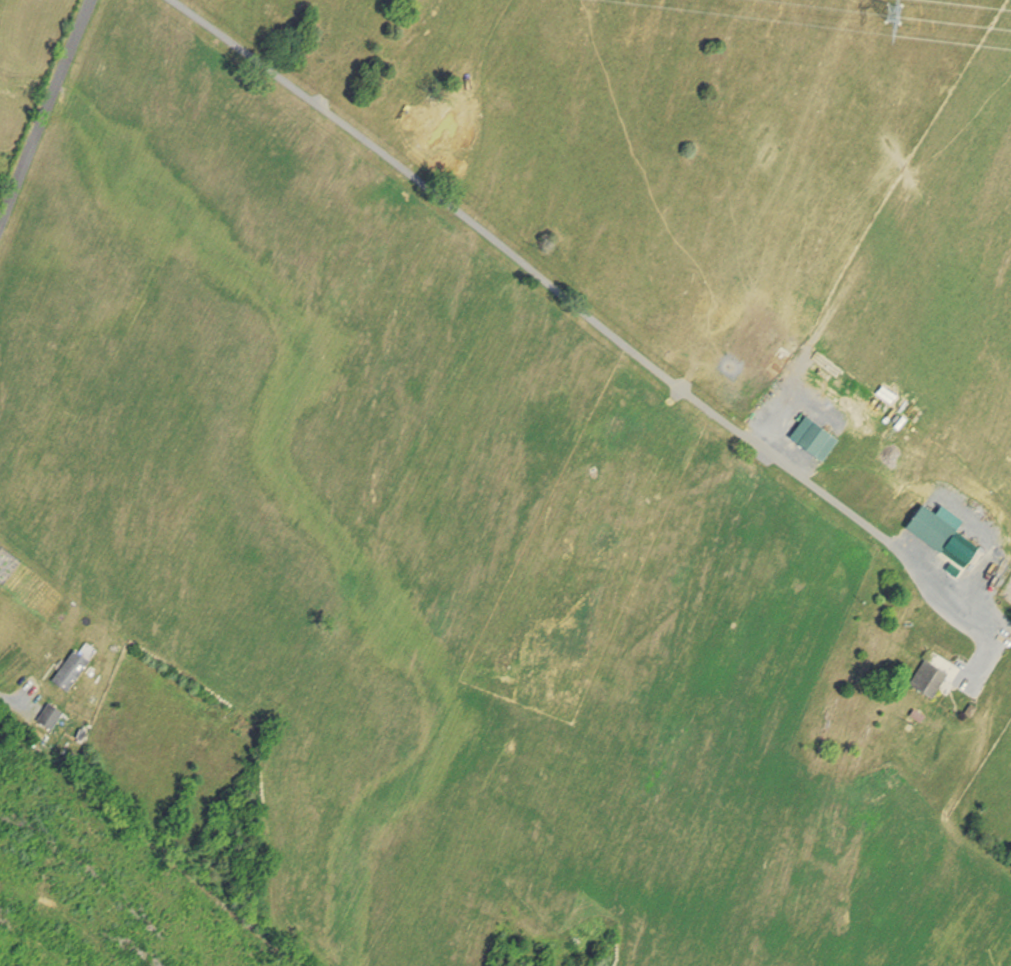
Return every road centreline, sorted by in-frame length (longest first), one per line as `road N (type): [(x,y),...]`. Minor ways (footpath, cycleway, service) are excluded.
road 1 (residential): [(0,230),(87,14)]

